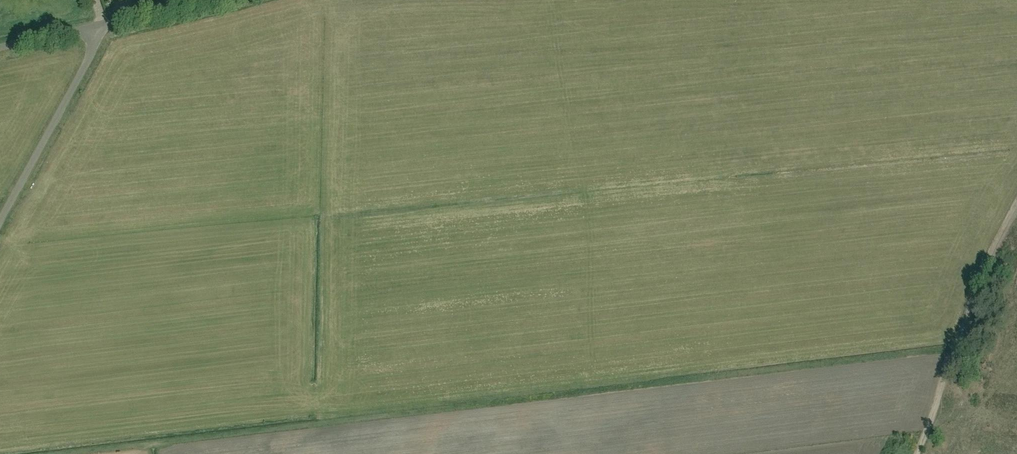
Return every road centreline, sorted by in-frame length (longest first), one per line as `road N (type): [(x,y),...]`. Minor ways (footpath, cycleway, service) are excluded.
road 1 (track): [(1016,208),(984,268),(916,453)]
road 2 (unclassified): [(0,222),(106,24)]

